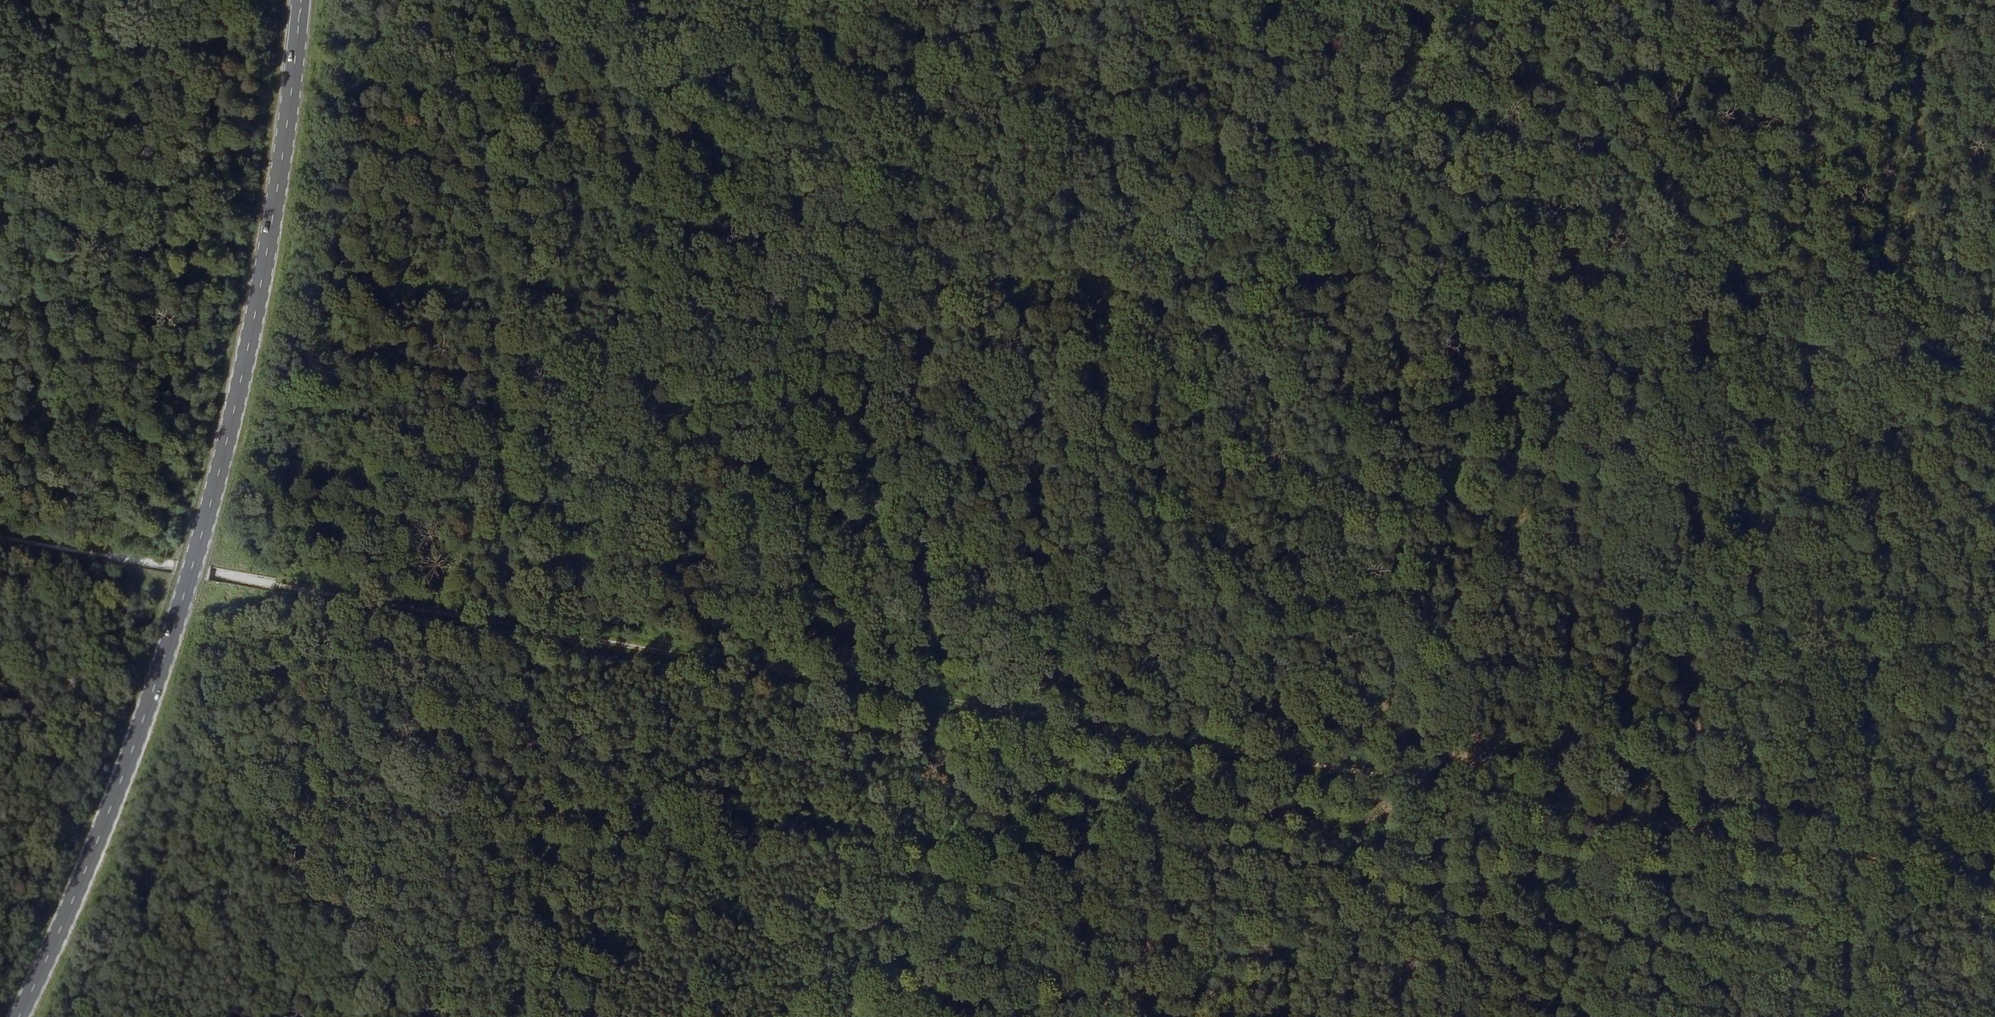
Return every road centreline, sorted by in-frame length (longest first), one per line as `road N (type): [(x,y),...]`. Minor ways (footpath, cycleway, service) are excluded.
road 1 (track): [(0,540),(1994,884)]
road 2 (primary): [(302,0),(267,252),(231,428),(185,595),(116,785),(17,1016)]

